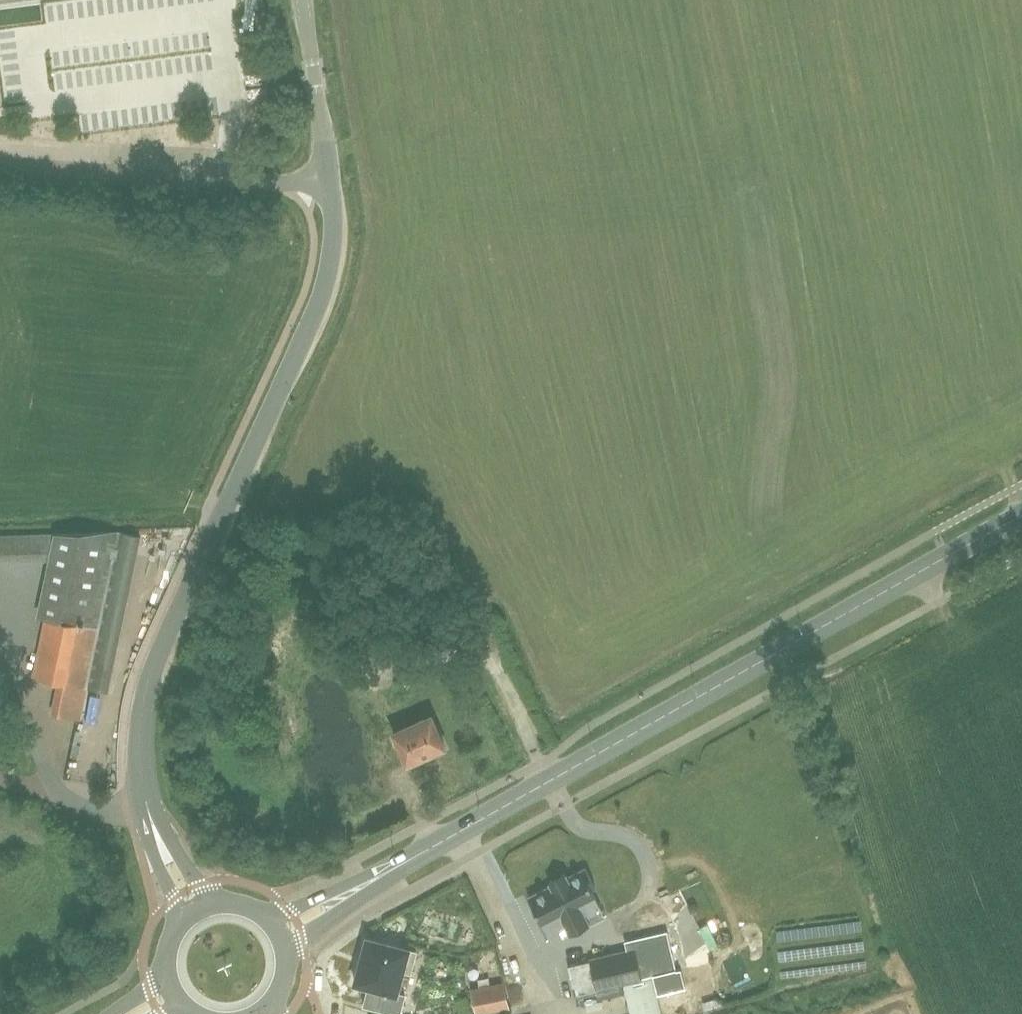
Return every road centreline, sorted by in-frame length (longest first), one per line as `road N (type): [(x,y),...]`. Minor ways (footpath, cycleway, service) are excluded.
road 1 (primary): [(279,935),(1021,517)]
road 2 (tertiary): [(197,910),(150,823),(138,728),(167,634),(323,291),(332,190)]
road 3 (unclassified): [(0,166),(332,190)]
road 4 (tertiary): [(332,190),(303,0)]

